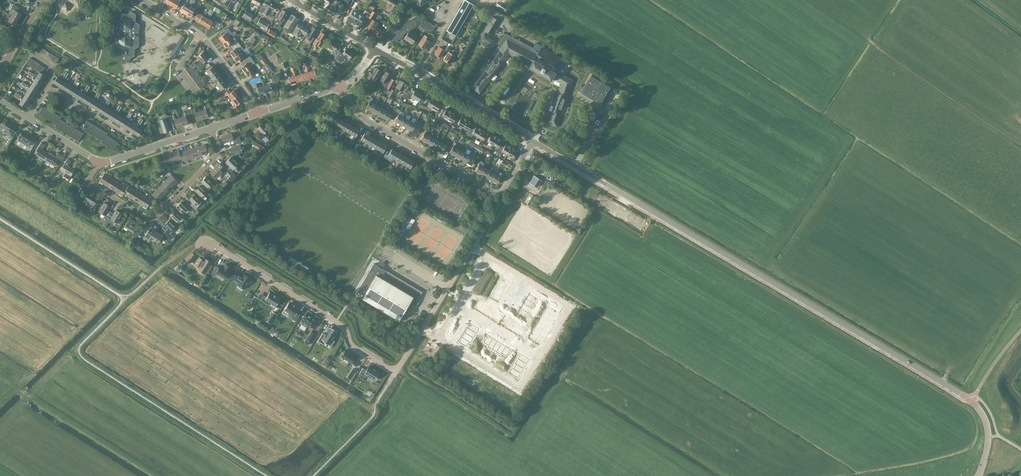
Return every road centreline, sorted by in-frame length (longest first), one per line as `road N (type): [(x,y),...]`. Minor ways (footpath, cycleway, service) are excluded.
road 1 (unclassified): [(979,475),(988,436),(971,400),(533,141)]
road 2 (residential): [(206,239),(342,325),(351,343),(395,372),(423,329)]
road 3 (residential): [(487,257),(568,306),(519,386),(439,337)]
road 4 (residential): [(99,163),(86,184),(149,224),(217,153),(211,128)]
road 5 (unclassified): [(533,141),(375,49)]
road 6 (residential): [(259,112),(205,41),(141,0)]
road 7 (residential): [(469,180),(357,114),(340,86)]
road 8 (residential): [(145,149),(47,88),(28,119)]
road 9 (residential): [(473,249),(533,141)]

